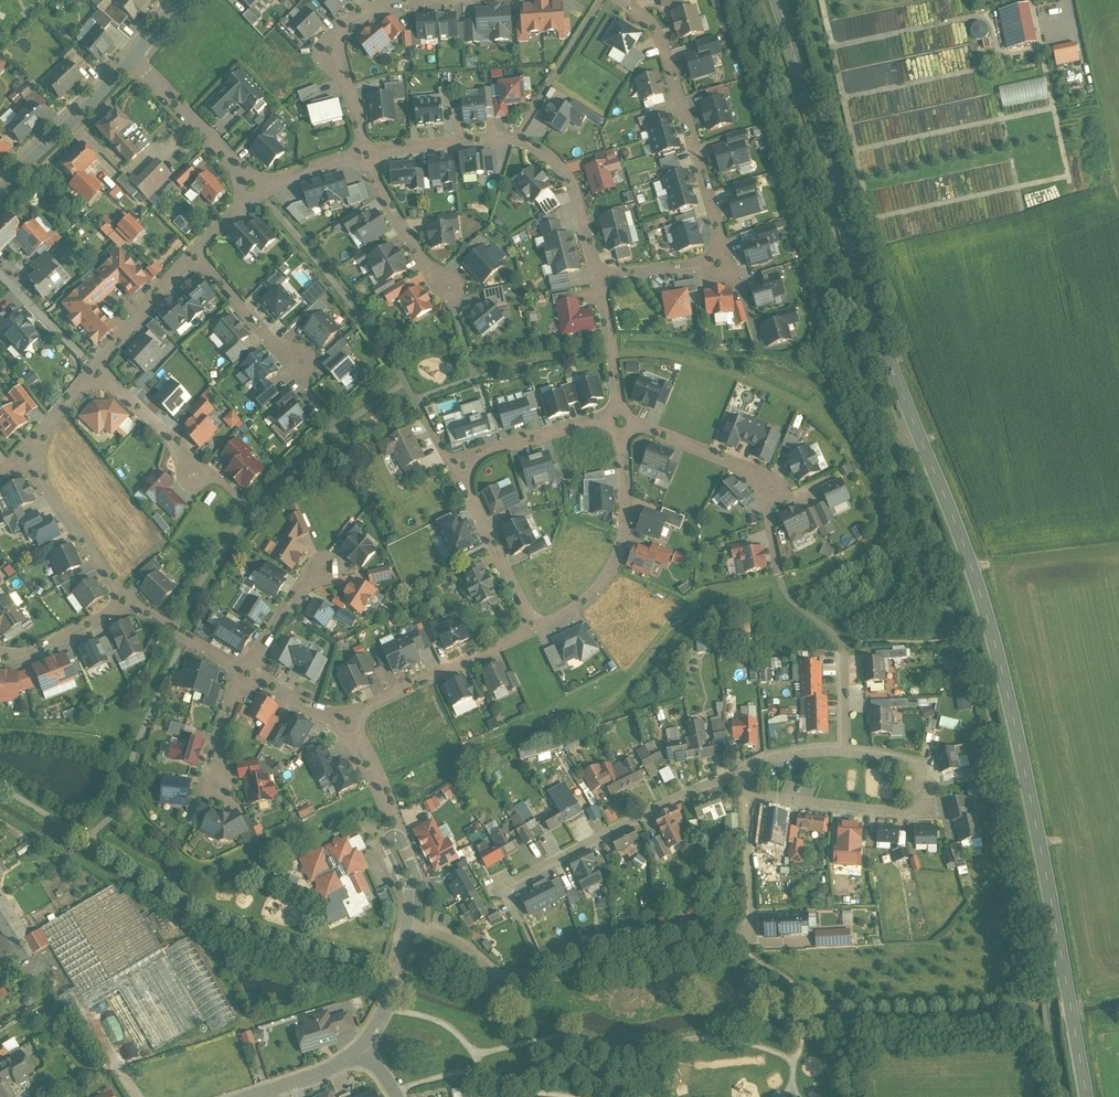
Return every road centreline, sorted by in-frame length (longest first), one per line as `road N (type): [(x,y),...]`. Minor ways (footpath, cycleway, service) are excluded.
road 1 (tertiary): [(778,0),(884,344),(986,611),(1087,1096)]
road 2 (residential): [(408,928),(455,943),(506,978),(542,981),(742,942),(755,927),(750,802)]
road 3 (residential): [(627,0),(664,44),(720,245),(699,268),(600,281)]
road 4 (residential): [(750,802),(938,815),(928,765),(848,750)]
road 5 (residential): [(370,155),(483,140),(519,140),(543,151),(573,191),(600,281)]
road 6 (residential): [(746,772),(506,889)]
road 7 (residential): [(623,423),(629,501),(614,569),(598,593),(535,630)]
road 8 (residential): [(370,155),(341,39),(358,16),(409,0)]
road 9 (residential): [(0,191),(134,58)]
road 10 (residential): [(535,630),(455,465)]
road 11 (residential): [(32,454),(54,499),(132,605)]
road 12 (residential): [(134,58),(257,188)]
road 13 (residential): [(455,465),(580,427),(623,423)]
road 14 (residential): [(361,317),(257,188)]
road 15 (residential): [(623,423),(709,453),(771,492)]
road 16 (residential): [(194,256),(307,370)]
road 17 (residential): [(451,285),(426,264),(370,155)]
road 18 (residential): [(194,256),(96,372)]
road 19 (residential): [(96,372),(187,453),(195,476)]
road 20 (residential): [(132,605),(33,657),(0,657)]
road 21 (residential): [(600,281),(623,423)]
road 22 (residential): [(132,605),(250,676)]
road 23 (residential): [(250,676),(289,611),(327,569)]
road 24 (residential): [(360,1050),(390,999),(408,928)]
road 25 (residential): [(250,676),(225,724),(220,792)]

